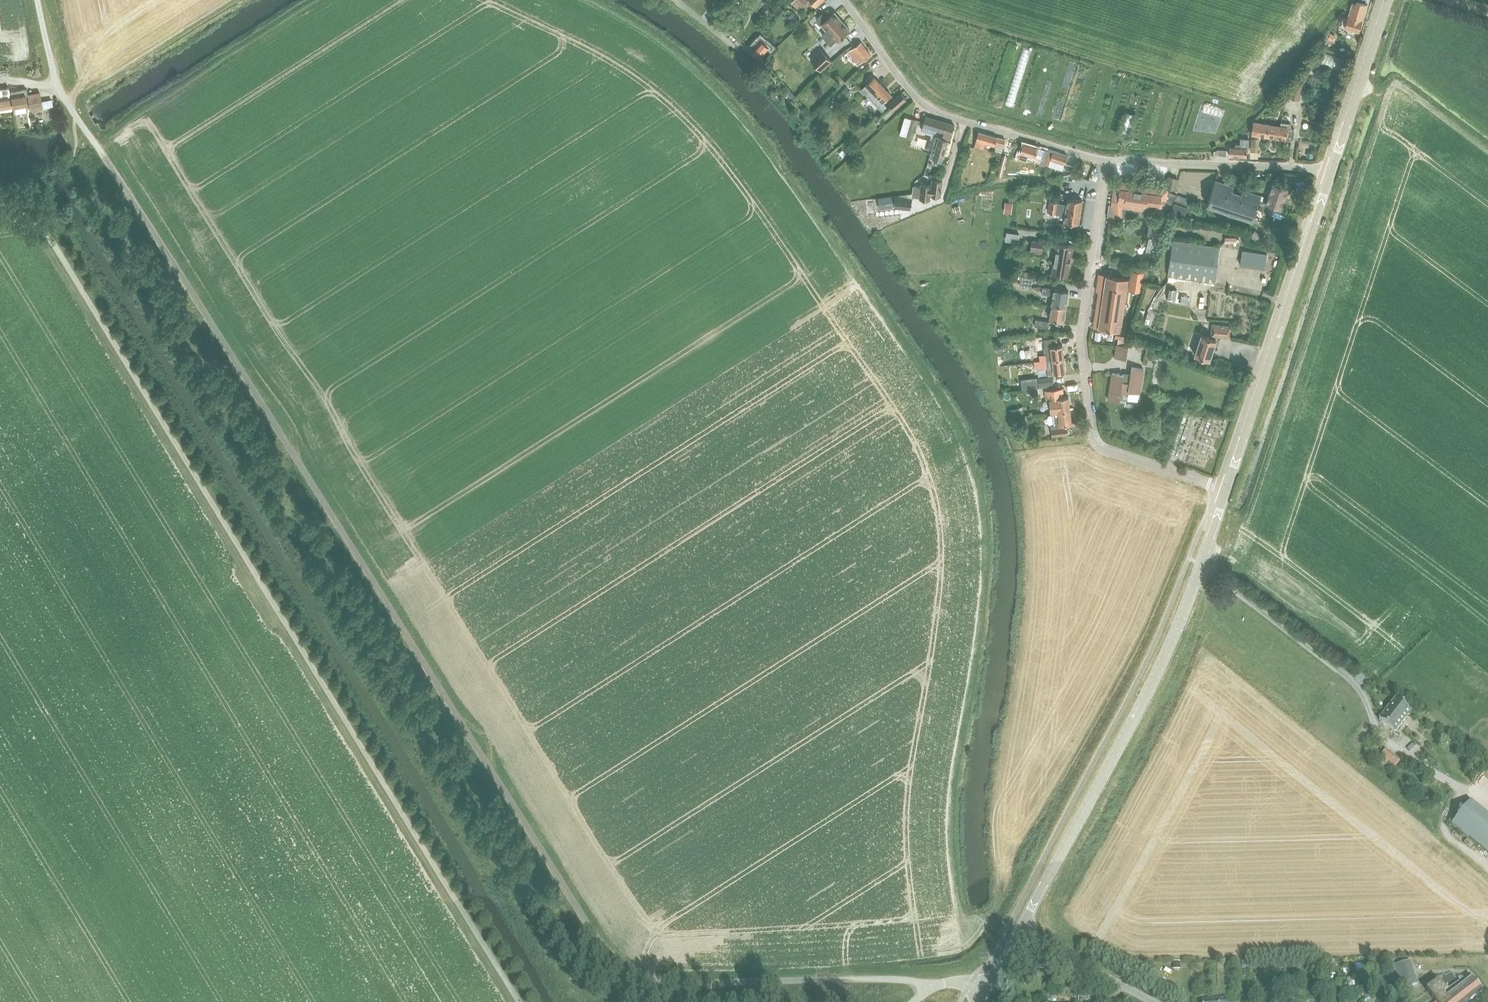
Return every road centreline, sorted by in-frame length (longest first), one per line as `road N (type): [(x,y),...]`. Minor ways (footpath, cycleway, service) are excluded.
road 1 (unclassified): [(933,988),(917,980),(661,982),(612,954),(56,89)]
road 2 (unclassified): [(518,1001),(56,248),(32,217),(0,197)]
road 3 (tertiary): [(1018,931),(1166,654),(1225,491)]
road 4 (residential): [(1217,488),(1122,458),(1097,437),(1084,327),(1106,161)]
road 5 (tertiary): [(1225,491),(1330,173)]
road 6 (residential): [(1106,161),(919,101),(844,0)]
road 7 (residential): [(1322,170),(1106,161)]
road 8 (tertiary): [(1330,173),(1386,0)]

